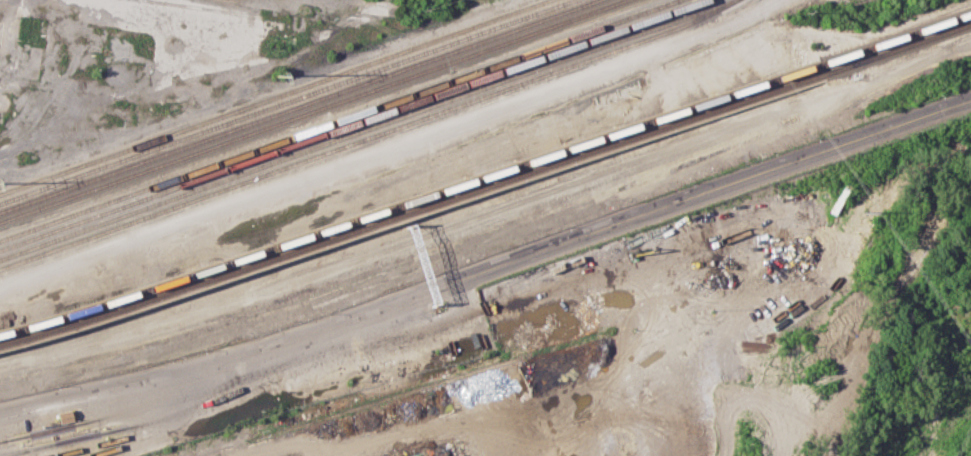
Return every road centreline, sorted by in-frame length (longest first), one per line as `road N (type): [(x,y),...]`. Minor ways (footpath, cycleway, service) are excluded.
road 1 (residential): [(970,102),(338,324),(0,413)]

